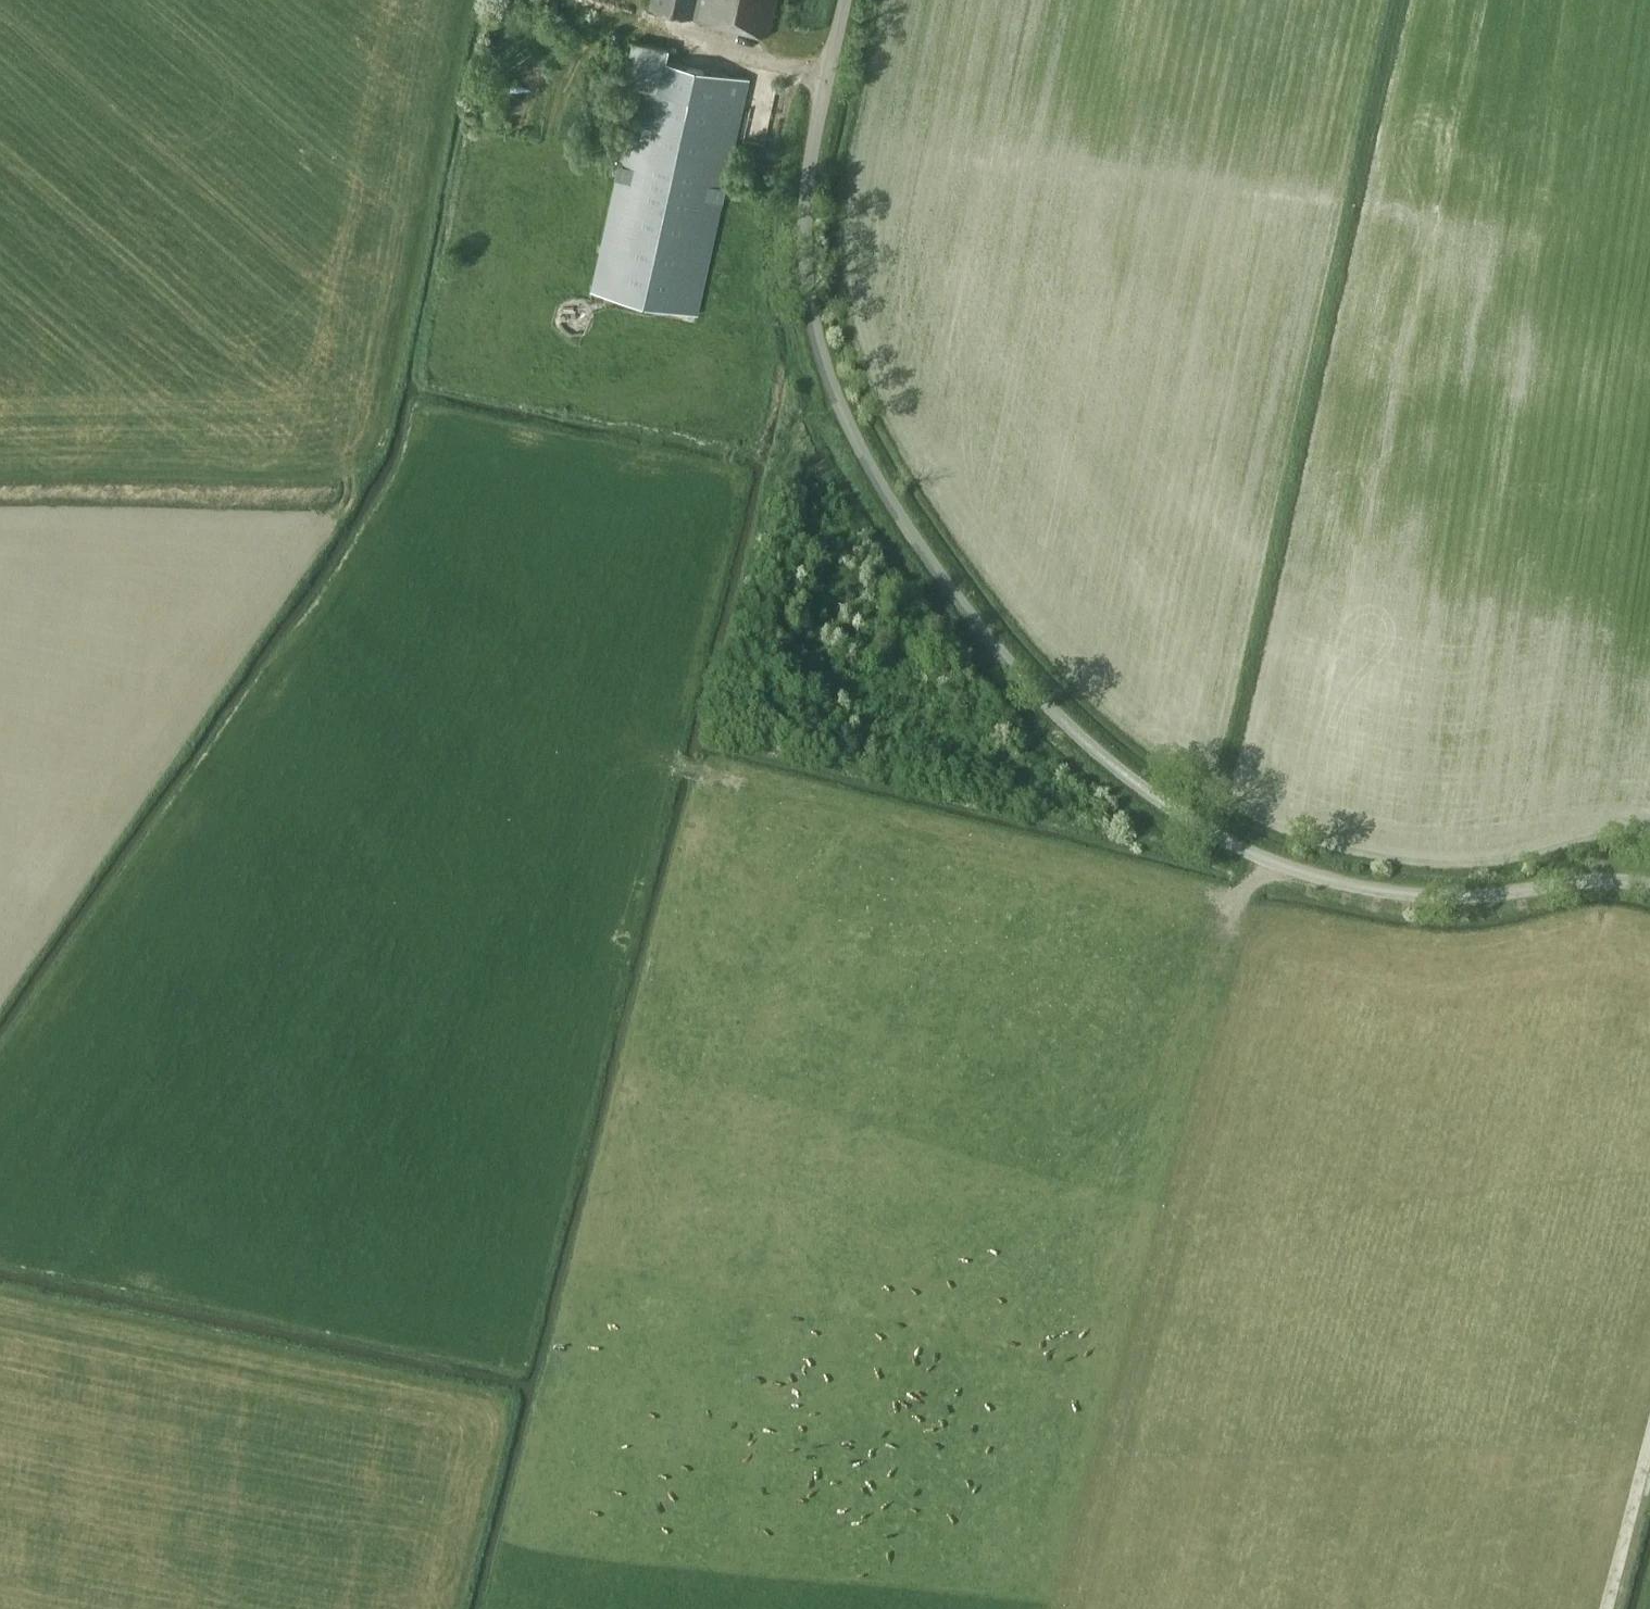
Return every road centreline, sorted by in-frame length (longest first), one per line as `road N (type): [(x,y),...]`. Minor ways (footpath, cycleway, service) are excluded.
road 1 (unclassified): [(1649,889),(1591,883),(1431,896),(1292,869),(1169,809),(1027,685),(905,523),(820,345),(806,208),(846,0)]
road 2 (track): [(1649,1433),(1604,1608)]

